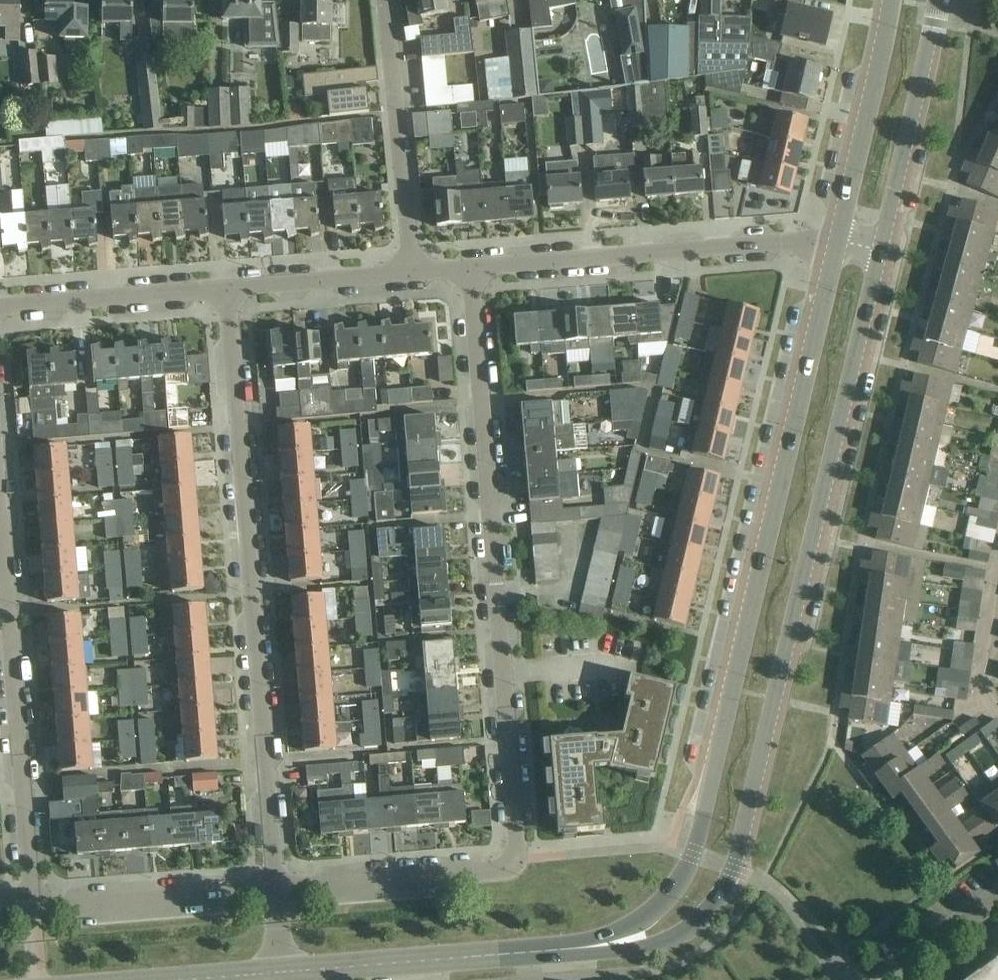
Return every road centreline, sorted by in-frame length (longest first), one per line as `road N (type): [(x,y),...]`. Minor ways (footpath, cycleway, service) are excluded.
road 1 (tertiary): [(561,948),(614,952),(668,943),(724,890),(779,701),(882,250)]
road 2 (residential): [(272,886),(500,869),(513,860),(475,271)]
road 3 (tertiary): [(834,241),(694,856),(644,916),(561,948)]
road 4 (residential): [(272,886),(223,290)]
road 5 (residential): [(30,905),(0,500)]
road 6 (residential): [(475,271),(834,241)]
road 7 (tertiary): [(279,971),(561,948)]
road 8 (residential): [(414,271),(385,0)]
road 9 (tertiary): [(882,250),(936,0)]
road 10 (tertiary): [(890,0),(834,241)]
road 11 (residential): [(30,905),(272,886)]
road 12 (residential): [(0,305),(223,290)]
road 13 (residential): [(223,290),(414,271)]
road 14 (residential): [(885,979),(997,892)]

